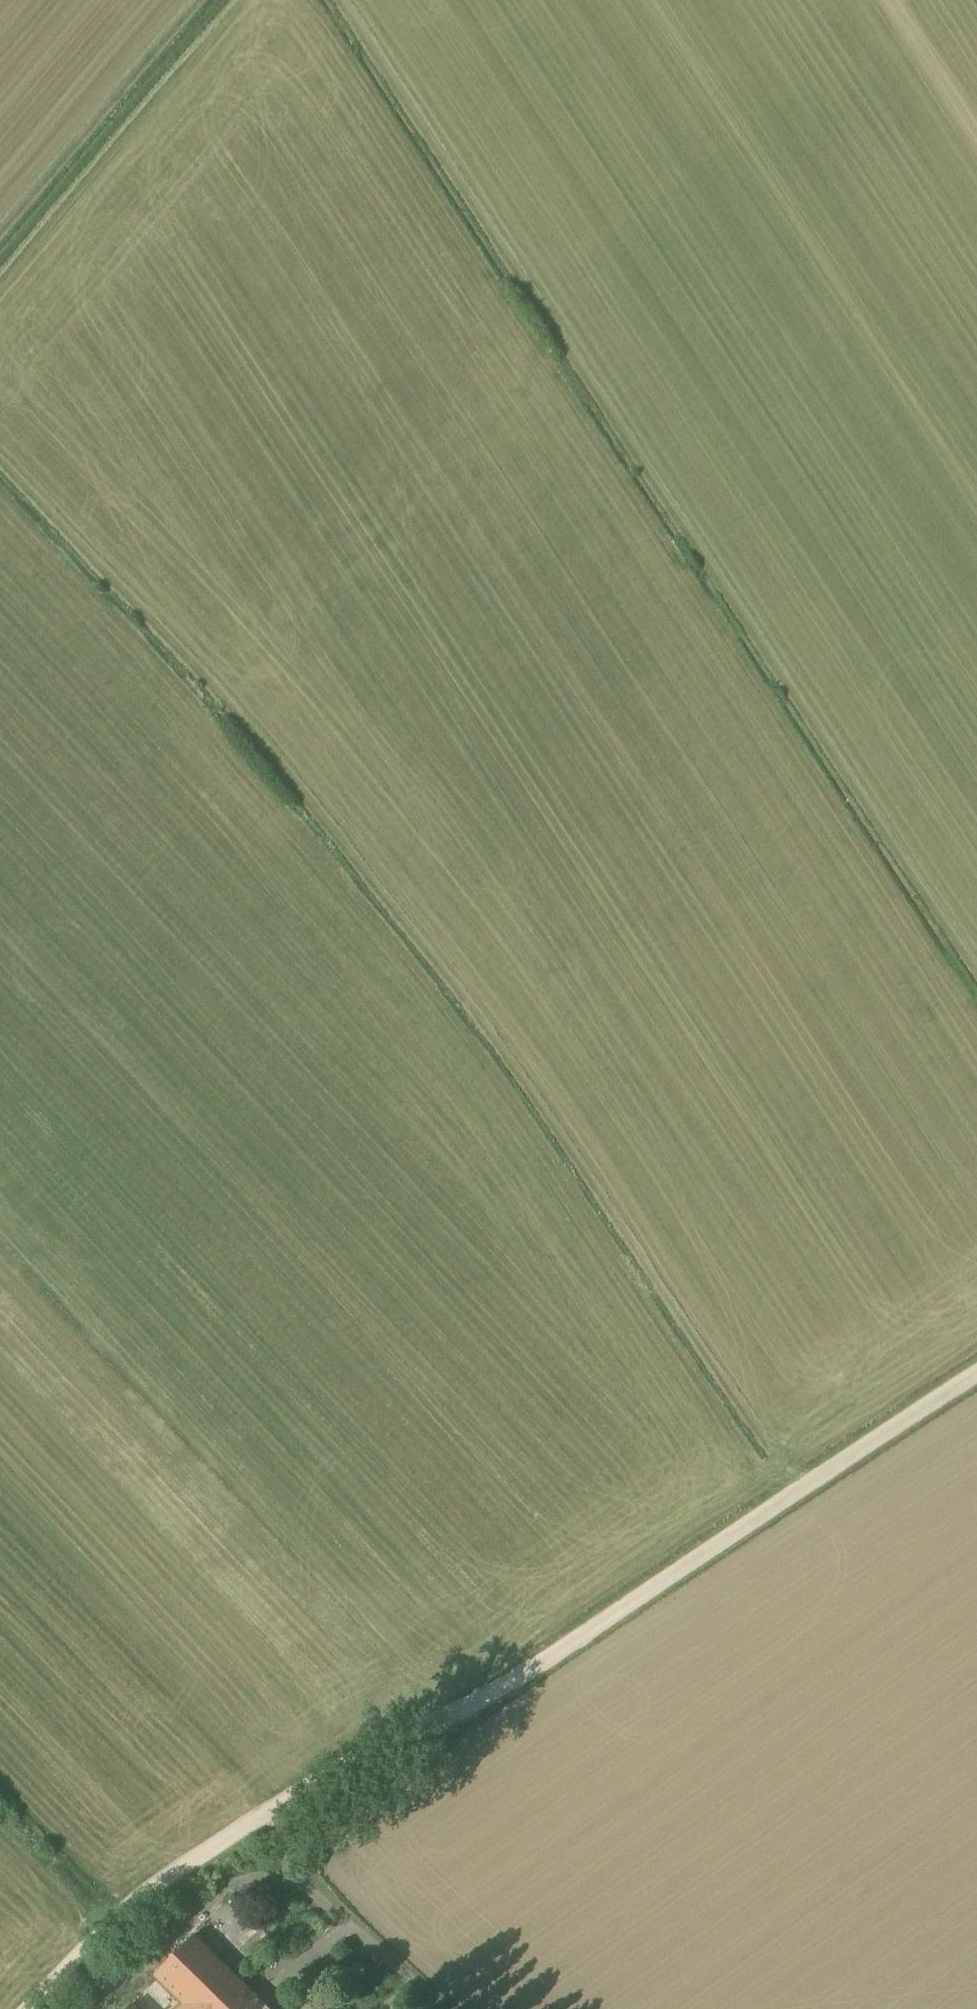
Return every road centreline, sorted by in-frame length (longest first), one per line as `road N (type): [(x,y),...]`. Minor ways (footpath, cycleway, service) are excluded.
road 1 (track): [(450,1718),(976,1369)]
road 2 (unclassified): [(31,2008),(110,1927),(170,1880),(395,1733),(450,1718)]

